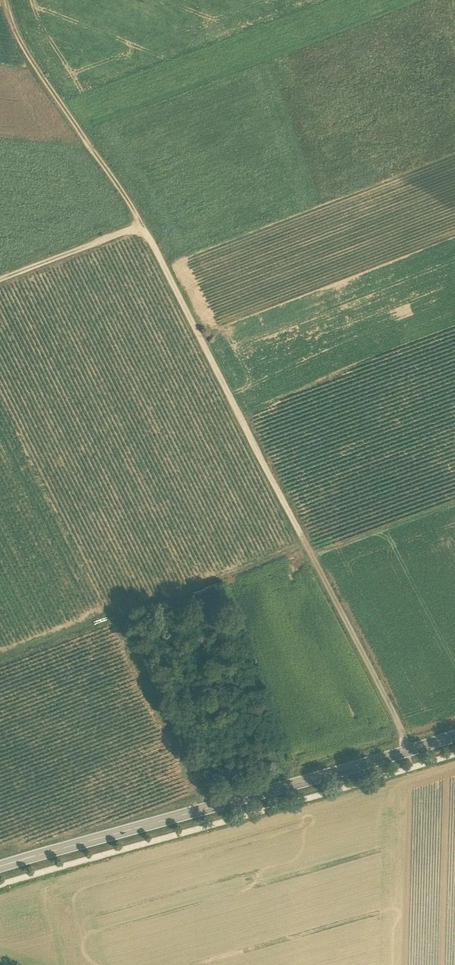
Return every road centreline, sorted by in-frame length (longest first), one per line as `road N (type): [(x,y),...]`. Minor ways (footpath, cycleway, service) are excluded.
road 1 (track): [(7,0),(14,29),(144,230),(408,750)]
road 2 (secondary): [(0,867),(454,735)]
road 3 (track): [(0,283),(144,230)]

